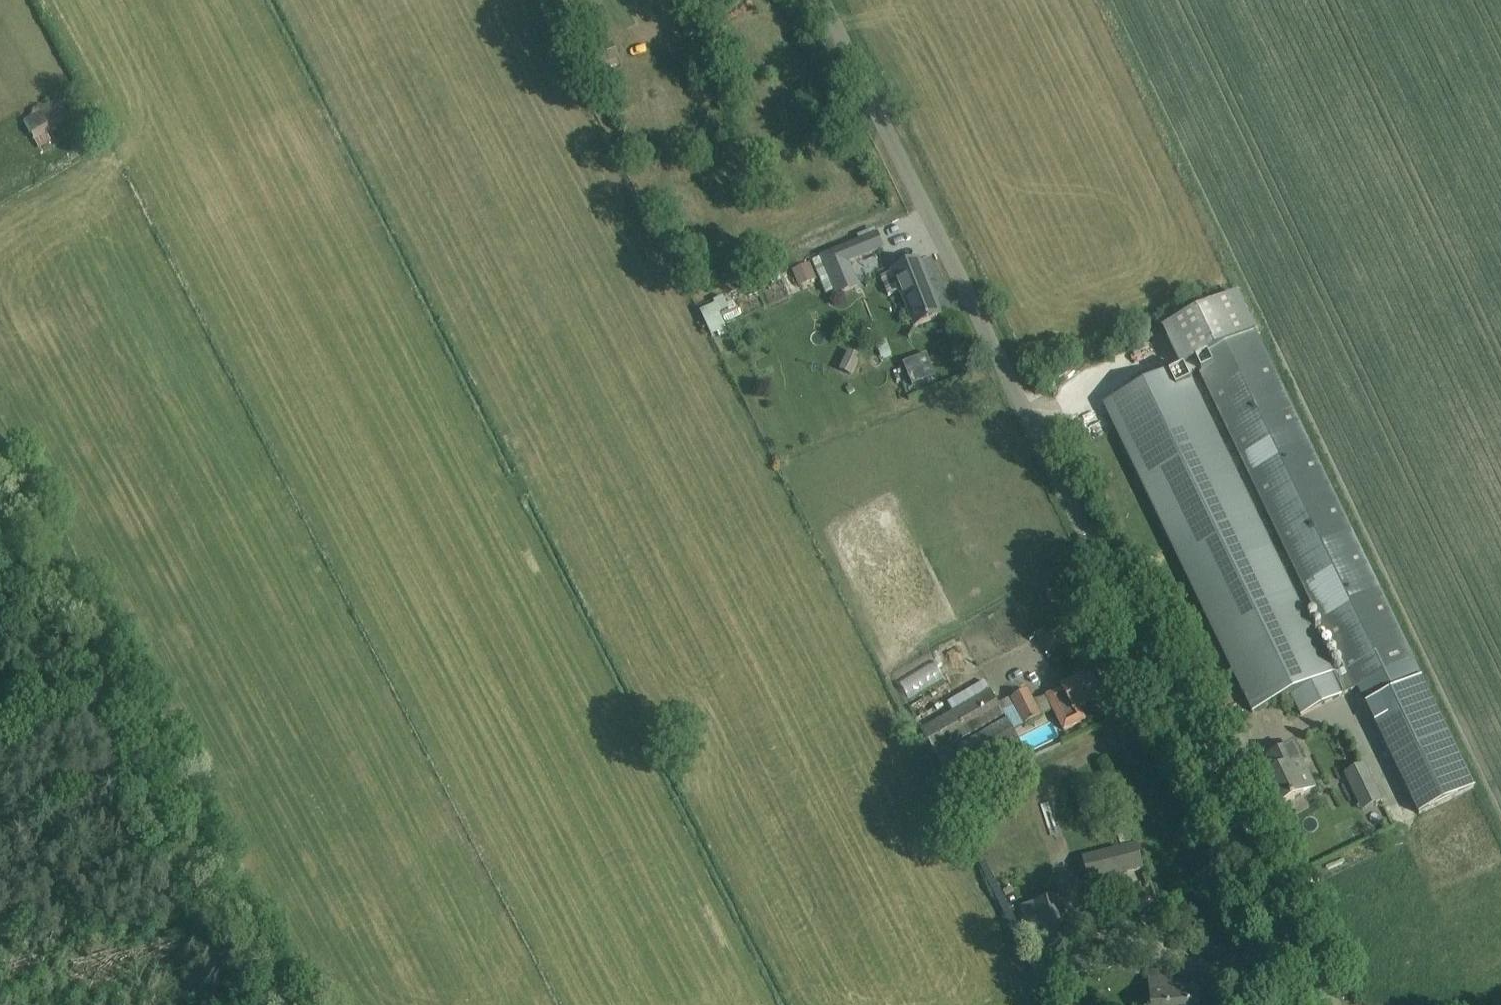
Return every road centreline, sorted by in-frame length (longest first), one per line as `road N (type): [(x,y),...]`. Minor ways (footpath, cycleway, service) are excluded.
road 1 (unclassified): [(1328,1004),(1297,958),(824,0)]

